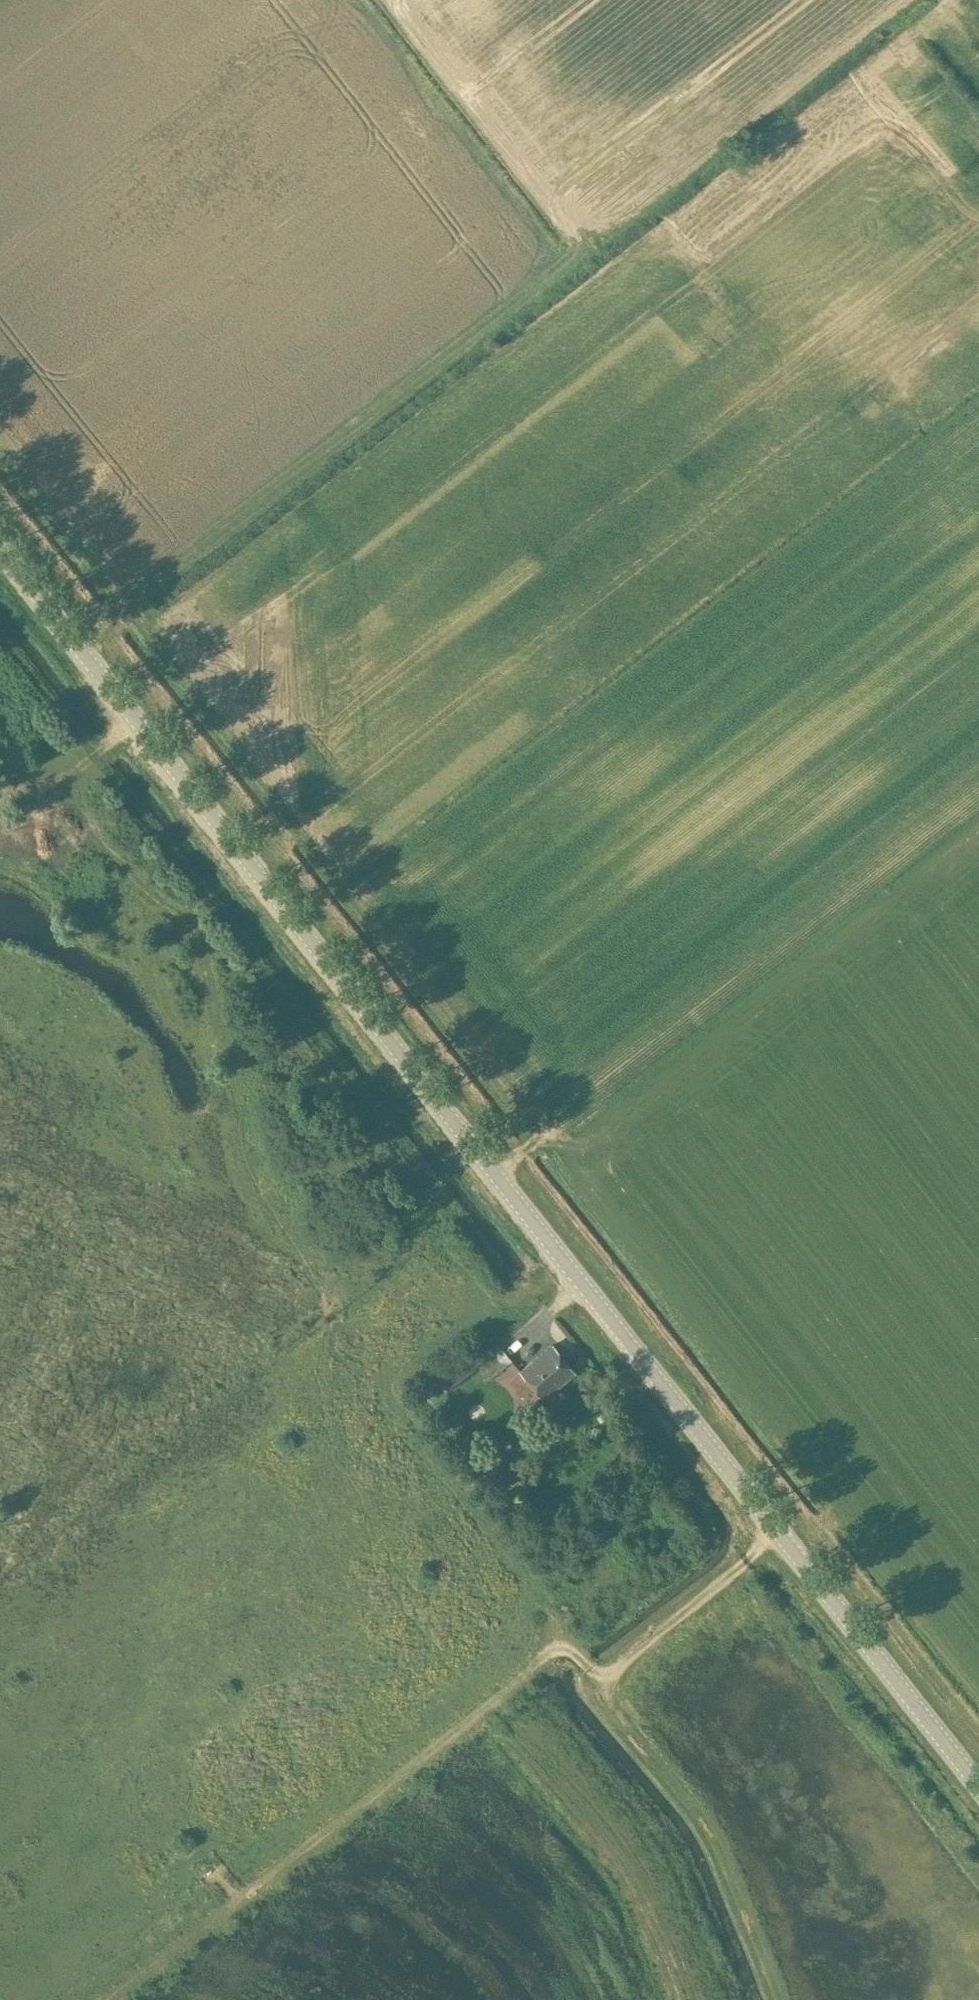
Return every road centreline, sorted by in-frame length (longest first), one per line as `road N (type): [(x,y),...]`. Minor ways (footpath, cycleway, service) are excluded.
road 1 (unclassified): [(978,1786),(0,543)]
road 2 (track): [(734,1571),(598,1686)]

